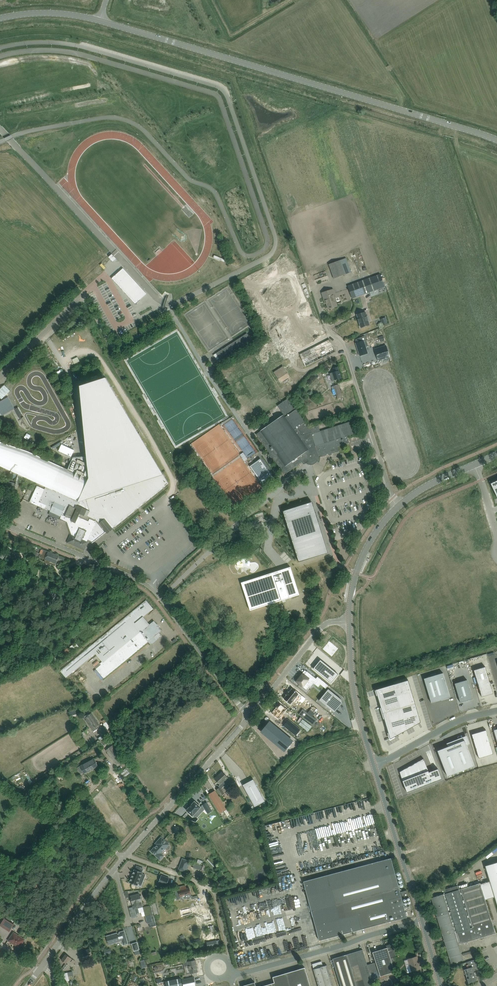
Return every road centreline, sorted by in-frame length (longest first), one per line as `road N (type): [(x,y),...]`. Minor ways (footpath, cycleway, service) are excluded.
road 1 (secondary): [(99,21),(496,140)]
road 2 (residential): [(398,506),(343,343),(329,331),(314,289)]
road 3 (unclassified): [(249,717),(154,591),(86,557)]
road 4 (track): [(162,506),(172,476),(103,360),(80,352),(63,365)]
road 5 (unclassified): [(233,976),(421,922)]
road 6 (unclassified): [(125,855),(249,717)]
road 7 (secondary): [(421,922),(374,764)]
road 8 (secondary): [(374,764),(353,688),(349,621)]
road 9 (unclassified): [(249,717),(325,624),(349,621)]
road 10 (unclassified): [(27,985),(112,872)]
road 11 (unclassified): [(496,712),(454,723),(374,764)]
road 12 (secondary): [(349,621),(360,561),(398,506)]
road 13 (unclassified): [(82,561),(0,653)]

